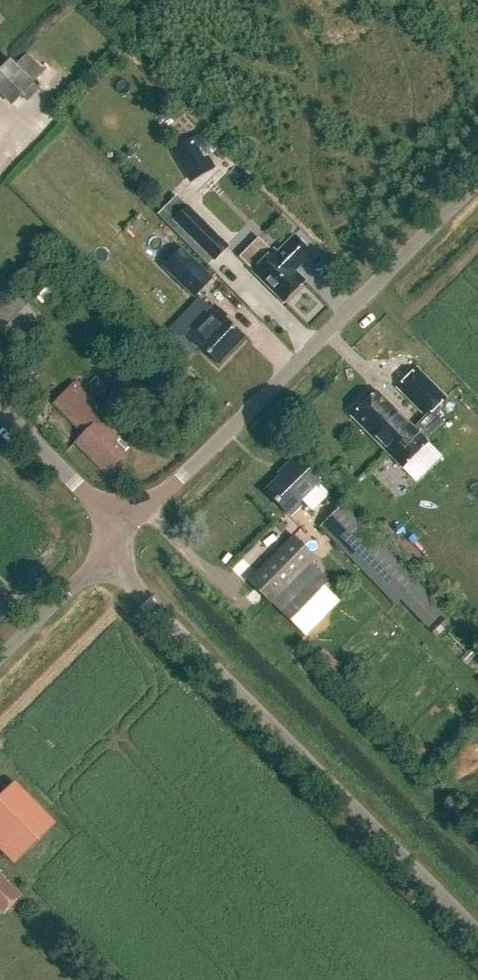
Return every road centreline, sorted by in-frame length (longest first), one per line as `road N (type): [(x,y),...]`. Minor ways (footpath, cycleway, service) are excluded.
road 1 (unclassified): [(477,934),(133,586),(110,548)]
road 2 (unclassified): [(110,548),(477,187)]
road 3 (residential): [(110,548),(87,497),(0,409)]
road 4 (unclassified): [(0,658),(110,548)]

